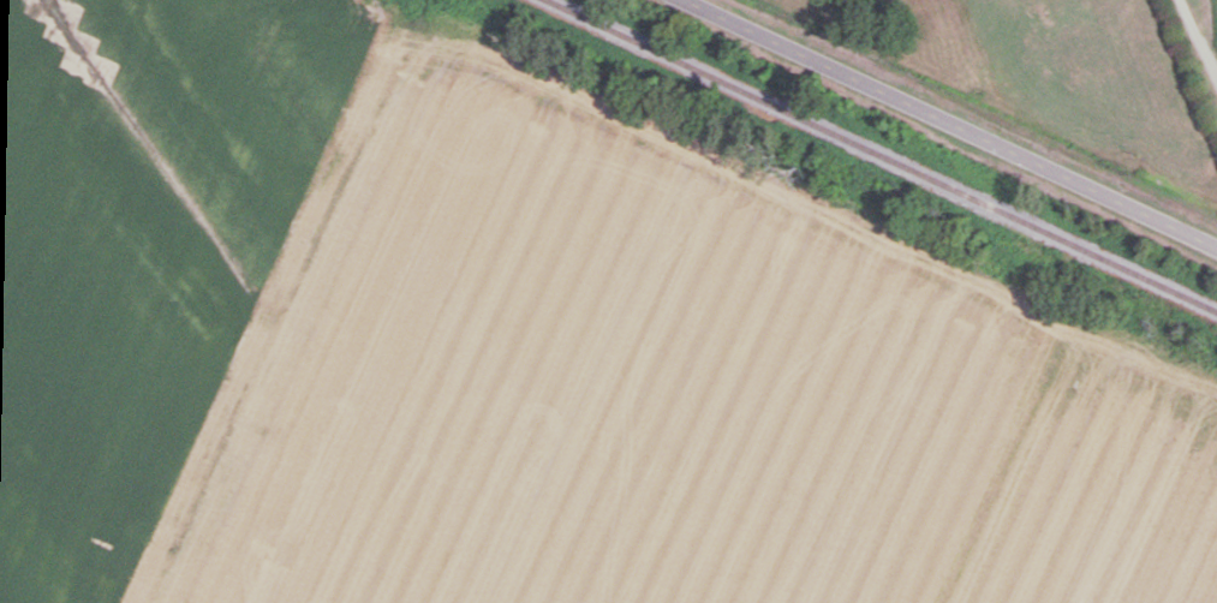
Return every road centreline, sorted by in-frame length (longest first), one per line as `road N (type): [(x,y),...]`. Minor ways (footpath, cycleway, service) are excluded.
road 1 (primary): [(1216,248),(684,0)]

